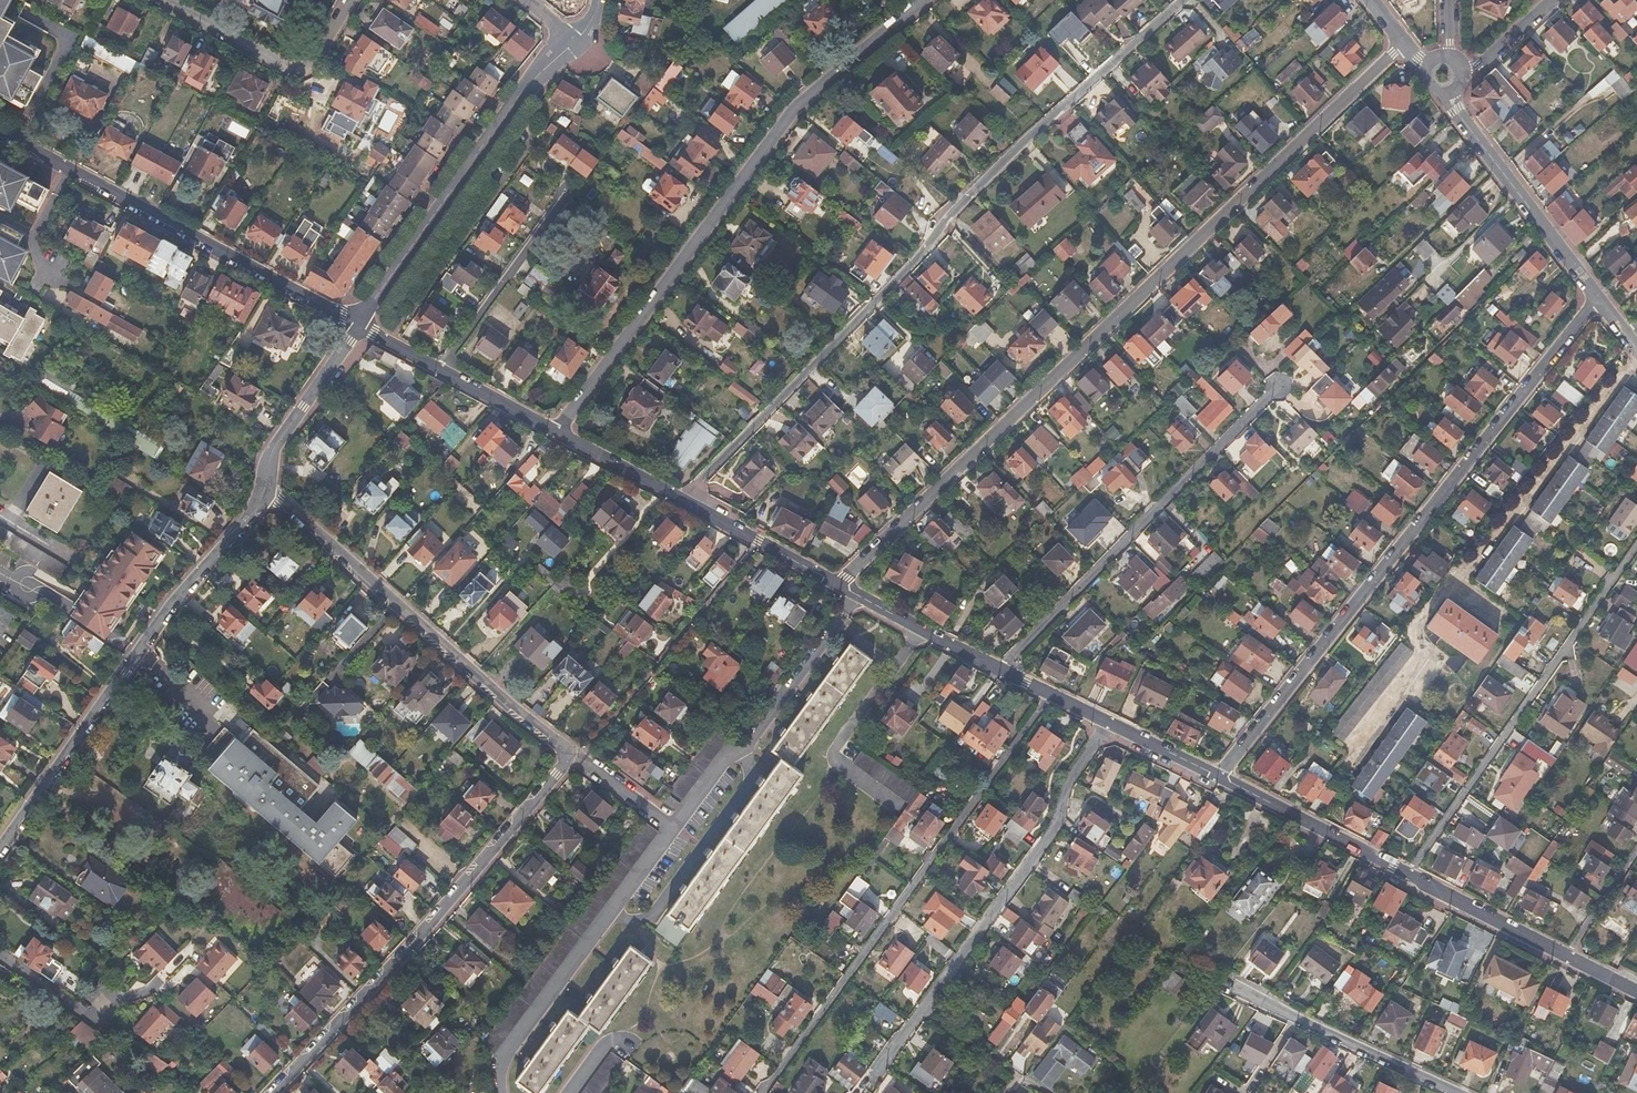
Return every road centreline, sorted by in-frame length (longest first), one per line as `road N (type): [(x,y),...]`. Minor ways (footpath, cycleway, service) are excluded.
road 1 (residential): [(1404,43),(837,585)]
road 2 (residential): [(683,500),(930,245),(938,219),(1183,0)]
road 3 (residential): [(1597,298),(1219,775)]
road 4 (residential): [(558,430),(792,110),(922,0)]
road 5 (tertiary): [(1636,989),(1219,775)]
road 6 (residential): [(276,1092),(443,913),(574,753)]
road 7 (residential): [(263,487),(255,511),(175,601),(0,848)]
road 8 (residential): [(574,753),(263,487)]
road 9 (tertiary): [(359,326),(0,130)]
road 10 (residential): [(578,40),(546,62),(359,326)]
road 11 (residential): [(1108,722),(1066,789),(1054,829),(924,1011)]
road 12 (tertiary): [(1108,722),(837,585)]
road 13 (residential): [(1449,92),(1453,109),(1597,298)]
road 14 (residential): [(350,0),(312,69),(301,74),(155,0)]
road 15 (residential): [(1463,1092),(1236,988)]
road 16 (tertiary): [(558,430),(359,326)]
road 17 (residential): [(359,326),(274,448),(263,487)]
road 18 (residential): [(0,954),(81,1009),(157,985)]
road 19 (tertiary): [(837,585),(683,500)]
road 20 (tertiary): [(683,500),(558,430)]
road 21 (residential): [(924,1011),(1017,1077),(1005,1092)]
road 22 (tertiary): [(1219,775),(1108,722)]

